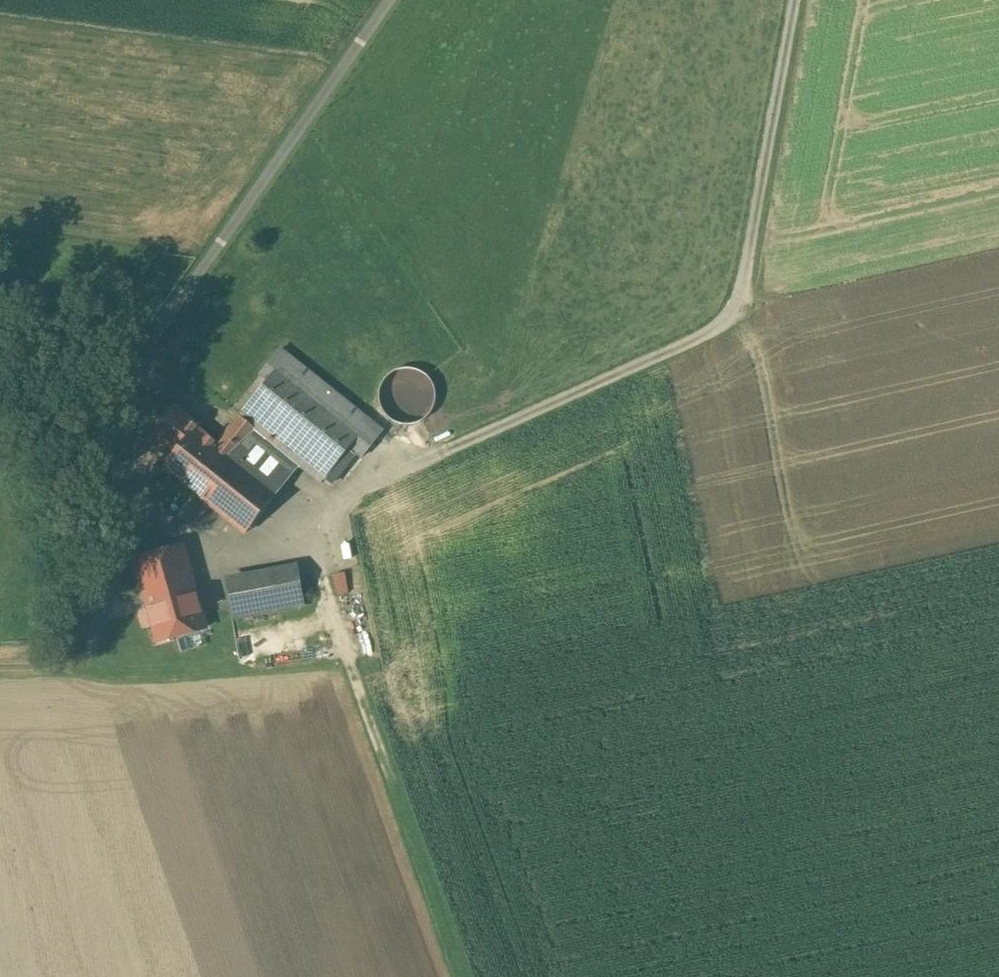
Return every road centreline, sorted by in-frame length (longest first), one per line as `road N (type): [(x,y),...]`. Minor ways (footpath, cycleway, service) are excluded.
road 1 (track): [(294,520),(450,976)]

